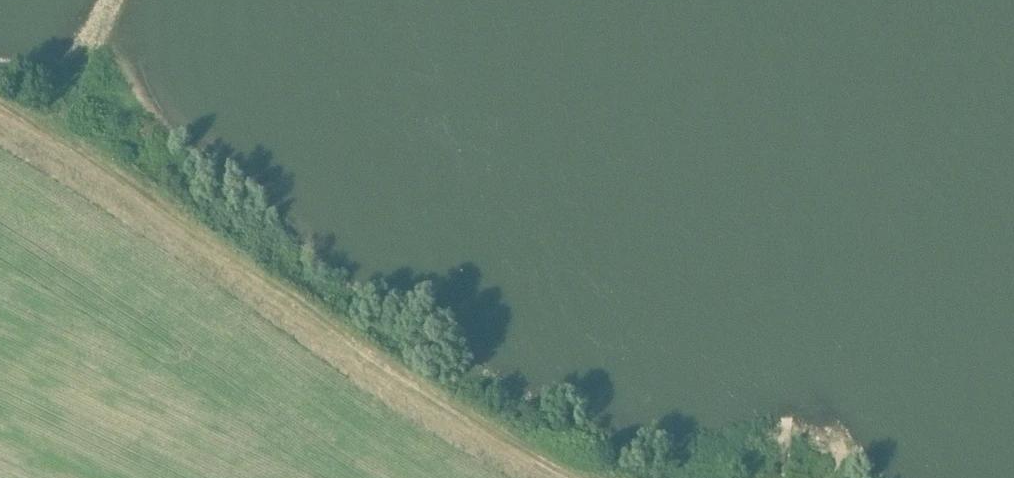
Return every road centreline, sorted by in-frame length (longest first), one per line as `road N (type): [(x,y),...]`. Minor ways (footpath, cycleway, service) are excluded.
road 1 (track): [(572,477),(540,465),(0,109)]

